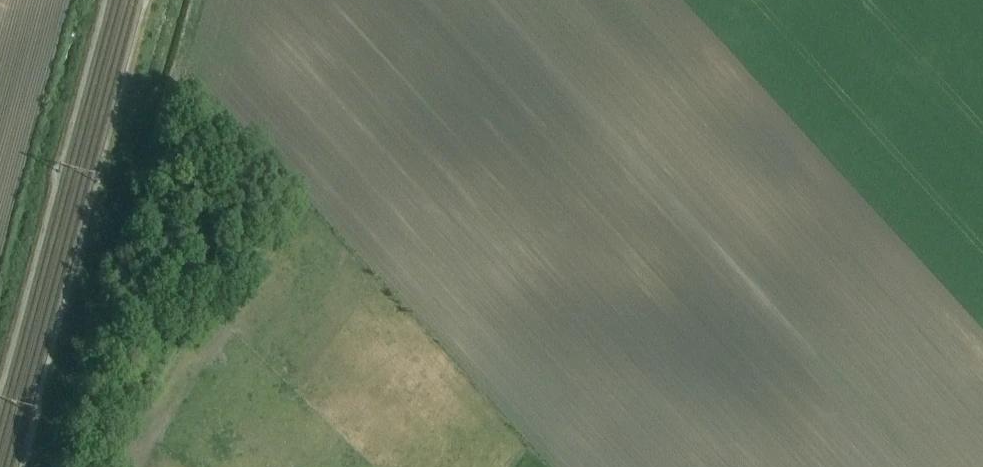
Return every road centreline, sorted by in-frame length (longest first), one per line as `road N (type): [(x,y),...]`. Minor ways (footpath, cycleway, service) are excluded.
road 1 (track): [(177,0),(108,220),(78,285),(27,466)]

